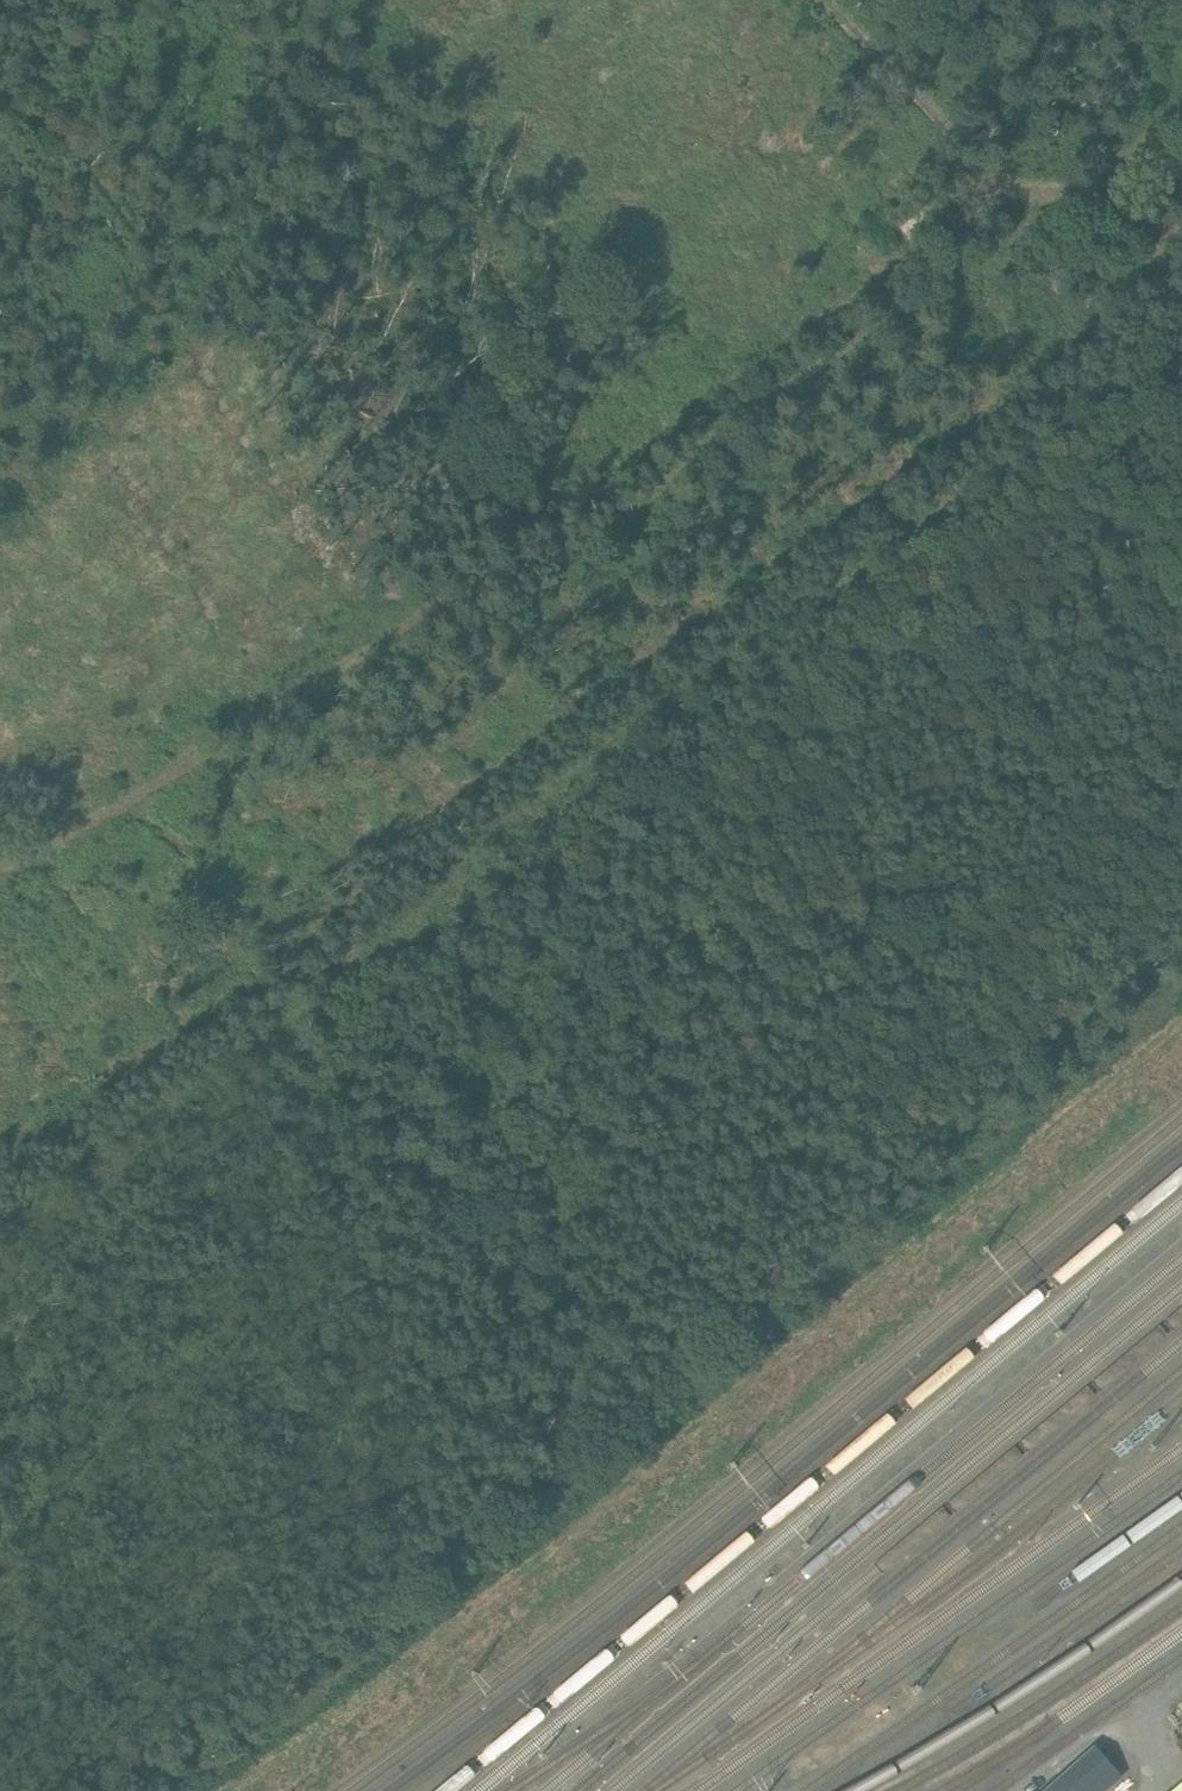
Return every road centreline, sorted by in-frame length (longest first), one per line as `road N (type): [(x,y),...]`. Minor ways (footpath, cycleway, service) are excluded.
road 1 (track): [(844,0),(1027,221),(571,560),(475,584),(29,873),(0,862)]
road 2 (track): [(0,1233),(1181,338)]
road 3 (track): [(1027,221),(1181,95)]

